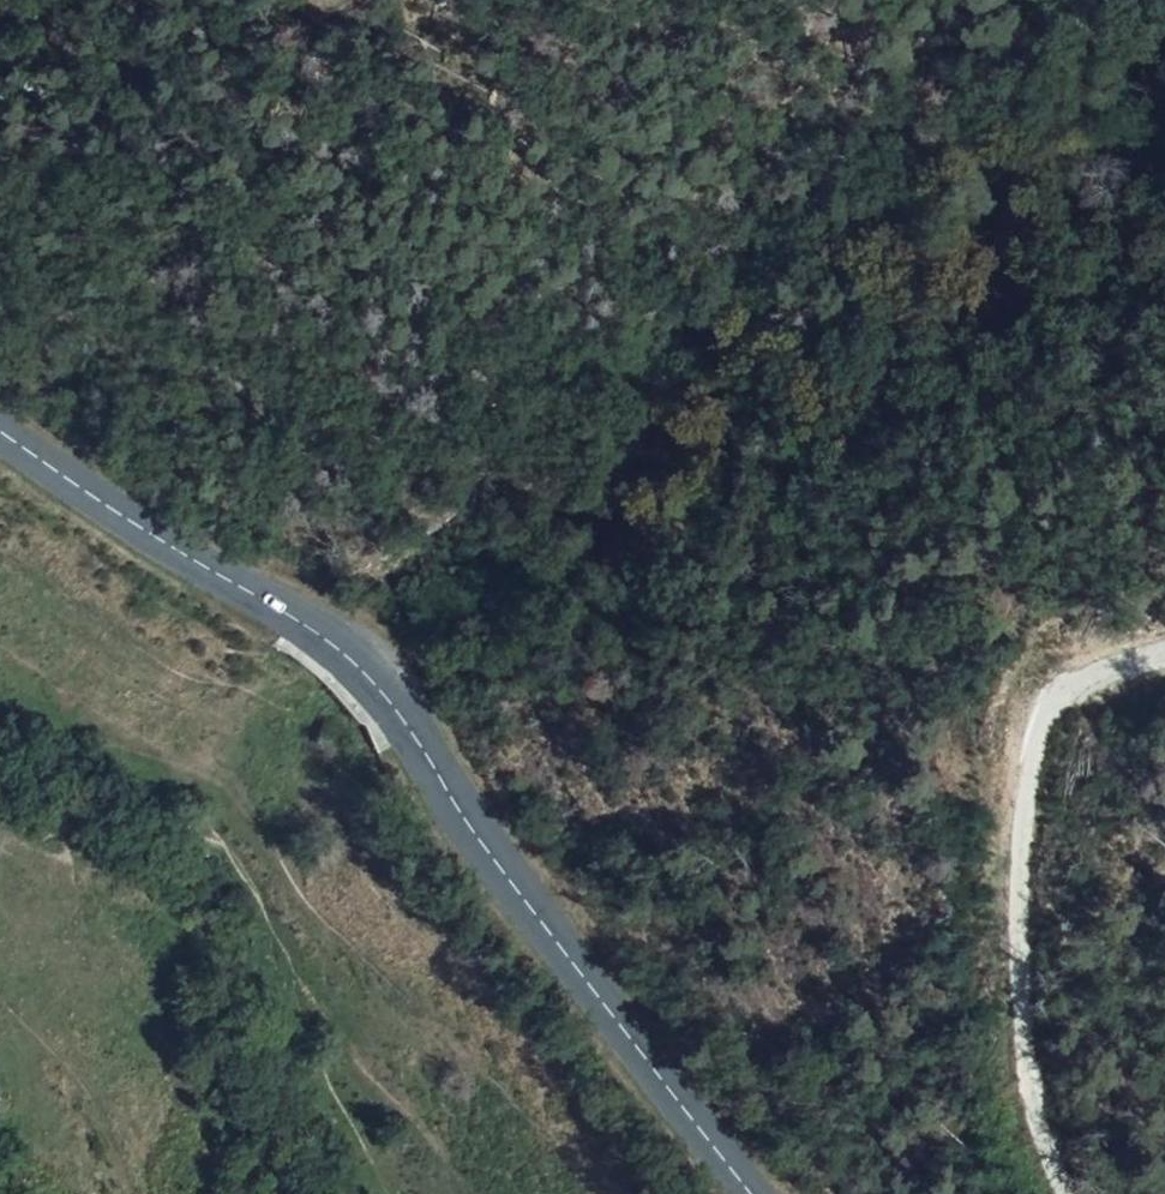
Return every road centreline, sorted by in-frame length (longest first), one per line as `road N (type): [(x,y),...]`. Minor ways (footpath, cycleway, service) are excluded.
road 1 (secondary): [(749,1193),(358,665),(0,434)]
road 2 (track): [(1083,1193),(1032,1117),(1005,940),(1026,728),(1142,650),(1164,653)]

